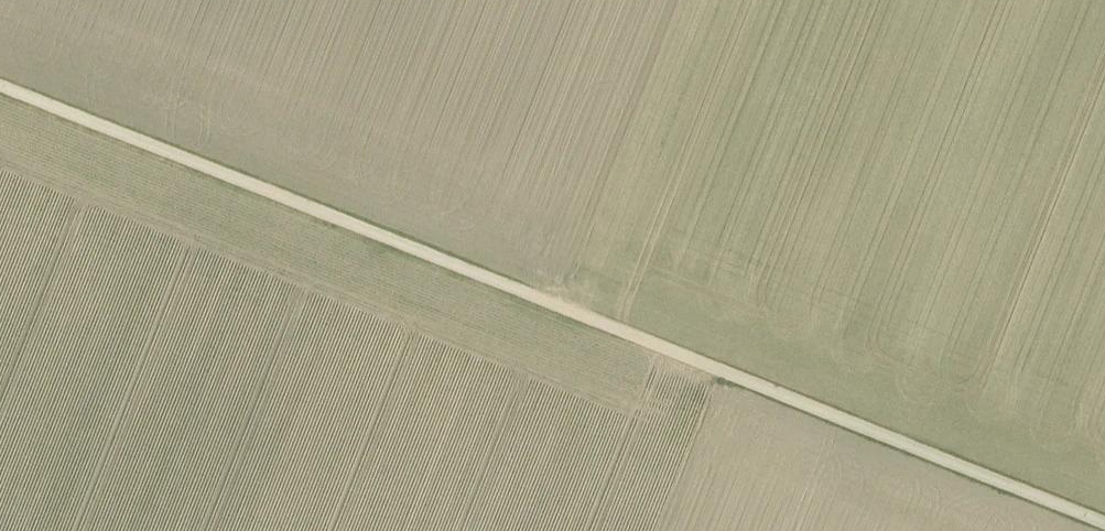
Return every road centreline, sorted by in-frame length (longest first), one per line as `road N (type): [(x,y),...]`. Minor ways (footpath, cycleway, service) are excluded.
road 1 (track): [(1104,525),(0,86)]

